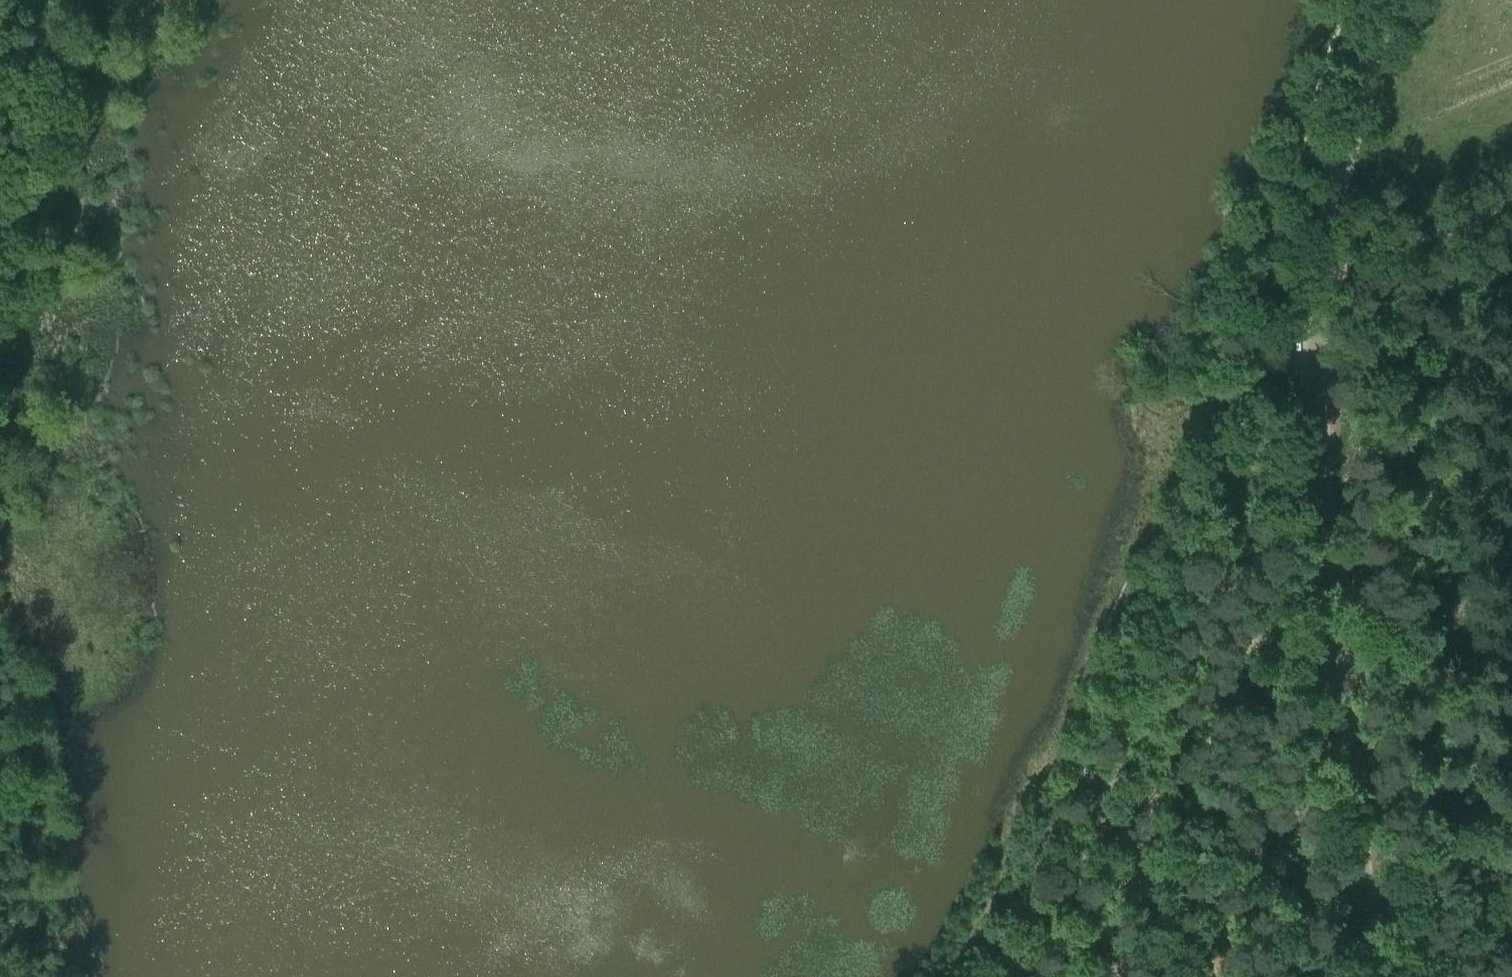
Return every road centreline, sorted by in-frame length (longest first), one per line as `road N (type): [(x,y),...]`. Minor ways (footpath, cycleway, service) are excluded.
road 1 (unclassified): [(1370,976),(1312,447),(1309,337),(1316,260),(1384,0)]
road 2 (track): [(1511,201),(1344,265),(1316,260)]

